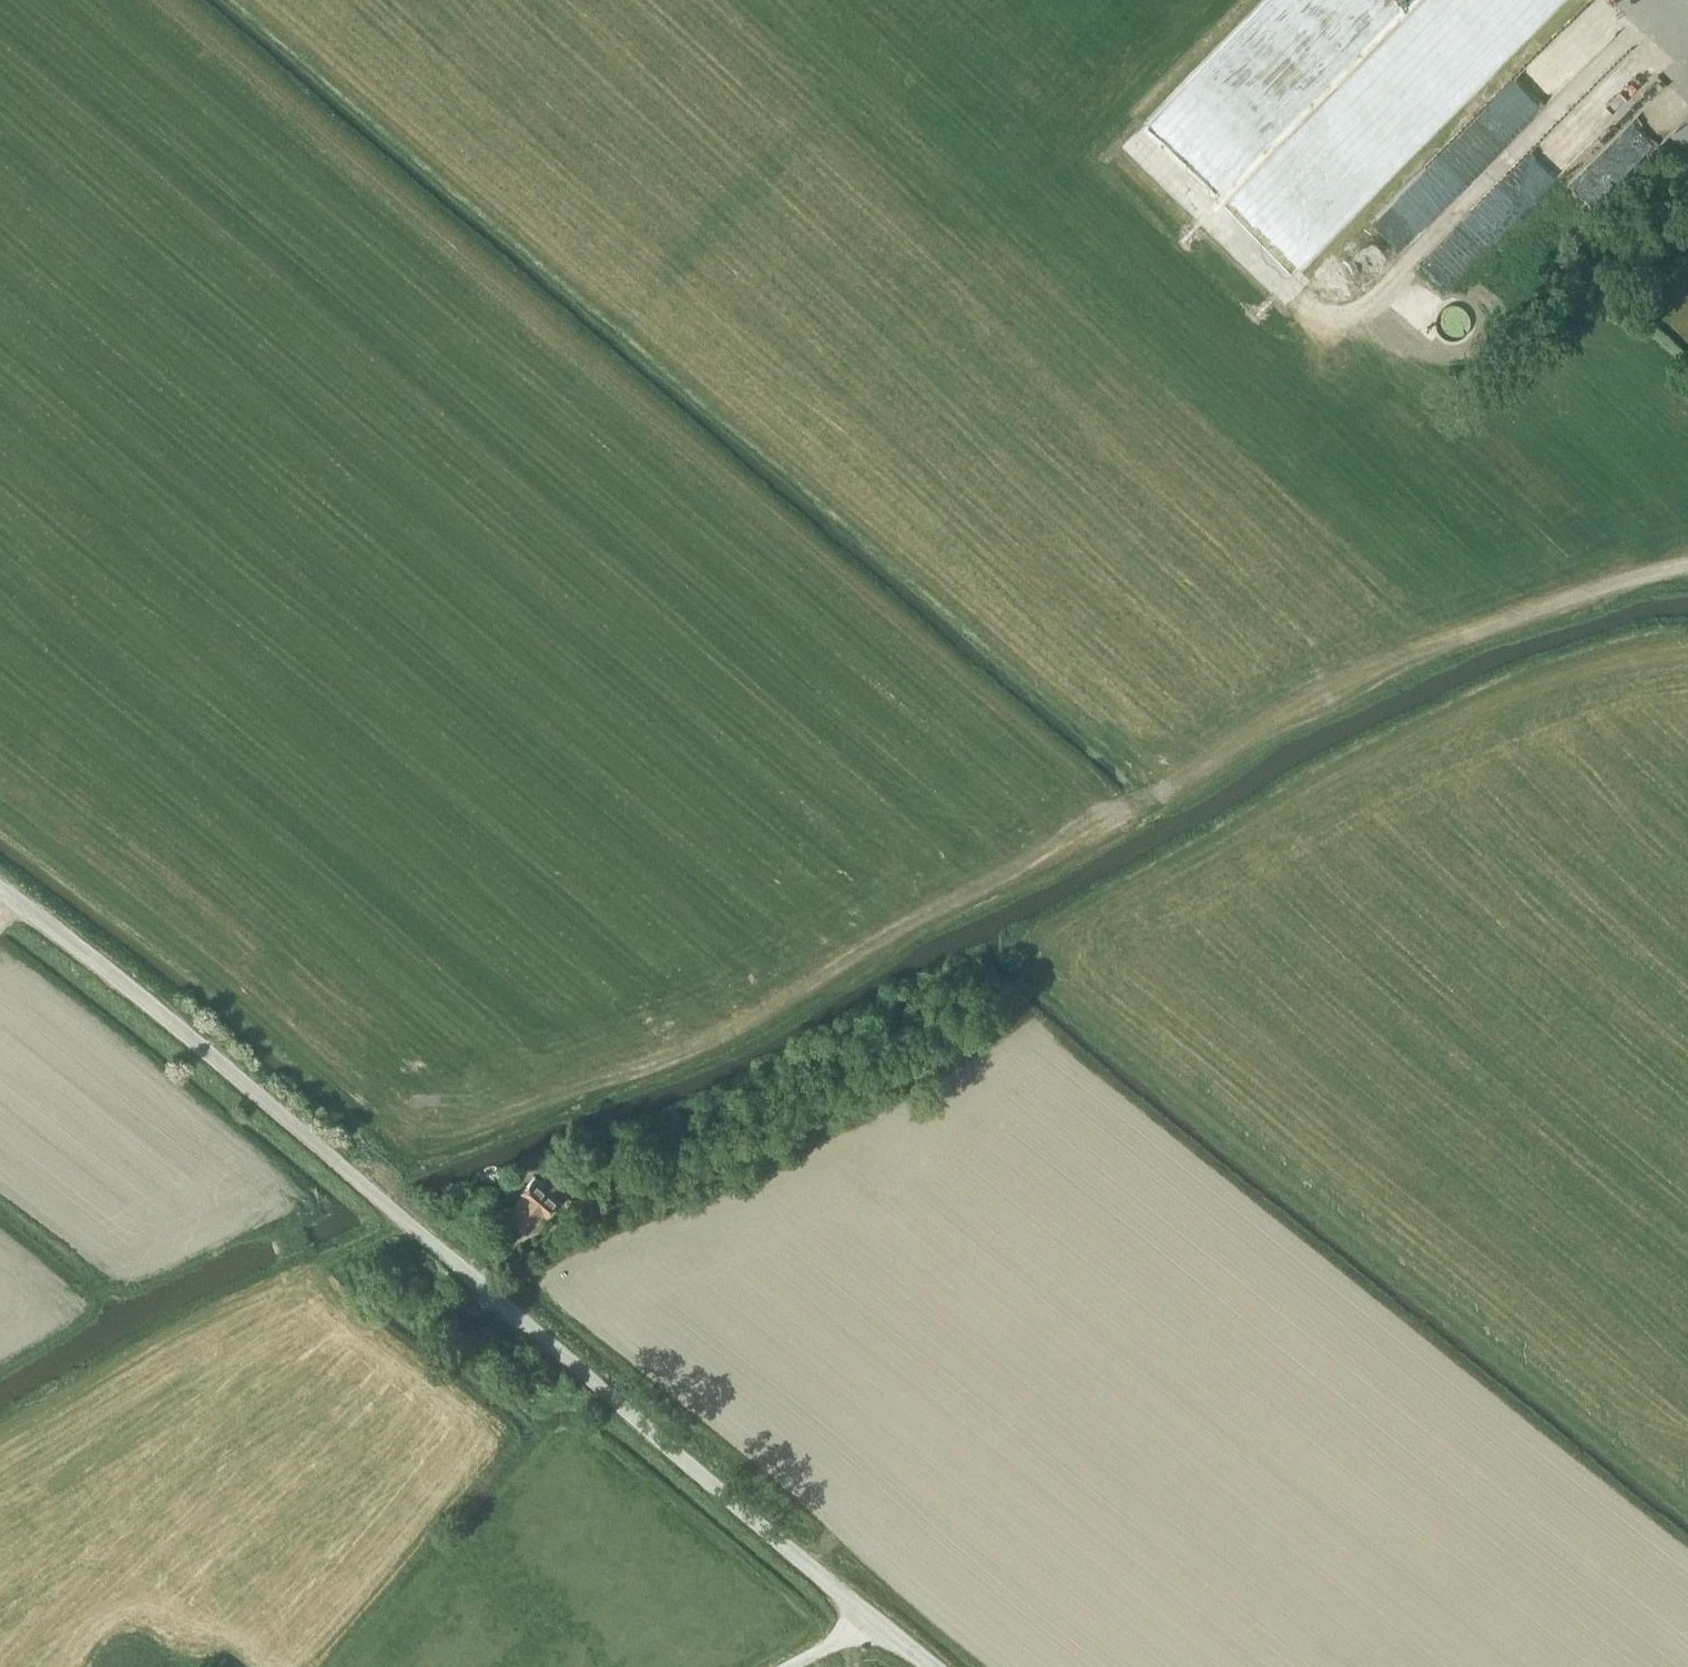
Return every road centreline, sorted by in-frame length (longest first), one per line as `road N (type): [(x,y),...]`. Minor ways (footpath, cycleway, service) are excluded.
road 1 (tertiary): [(933,1666),(240,1078),(0,886)]

